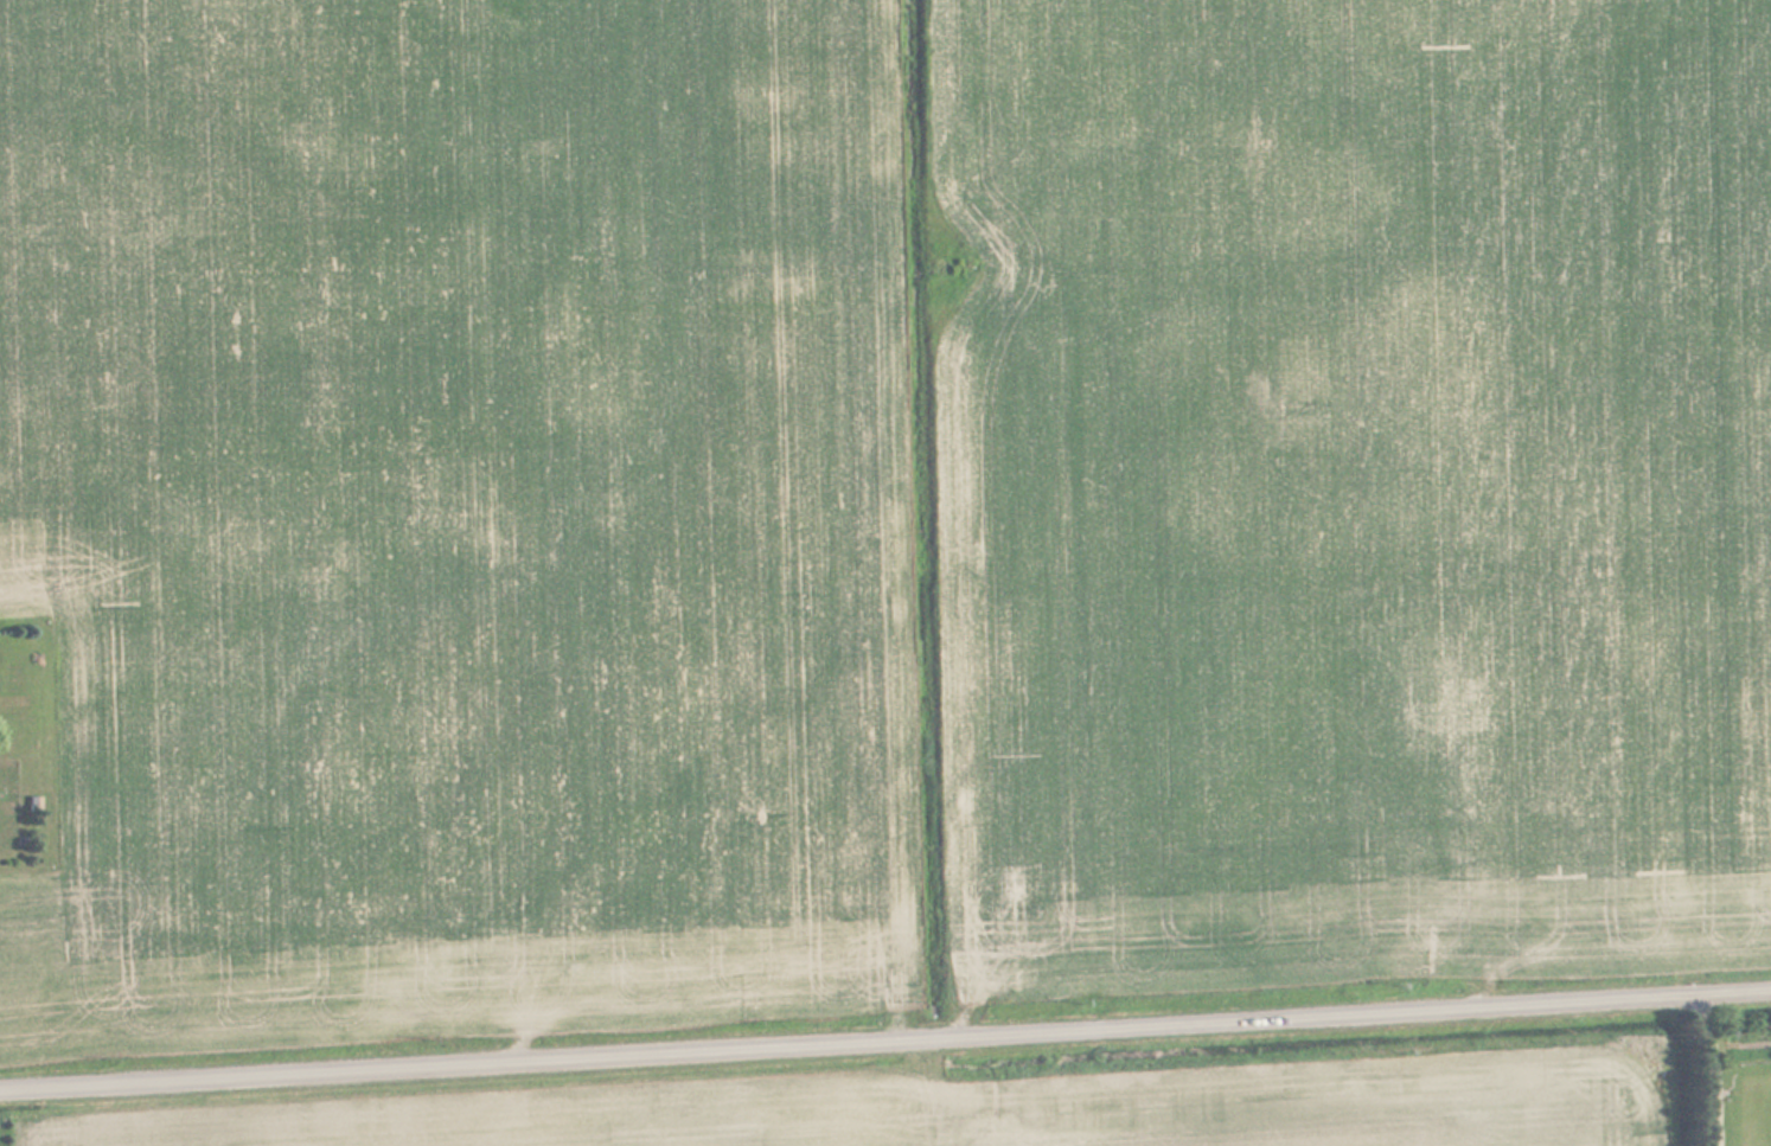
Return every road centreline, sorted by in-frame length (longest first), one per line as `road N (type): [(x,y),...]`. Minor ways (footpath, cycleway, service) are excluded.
road 1 (residential): [(0,1088),(1770,988)]

